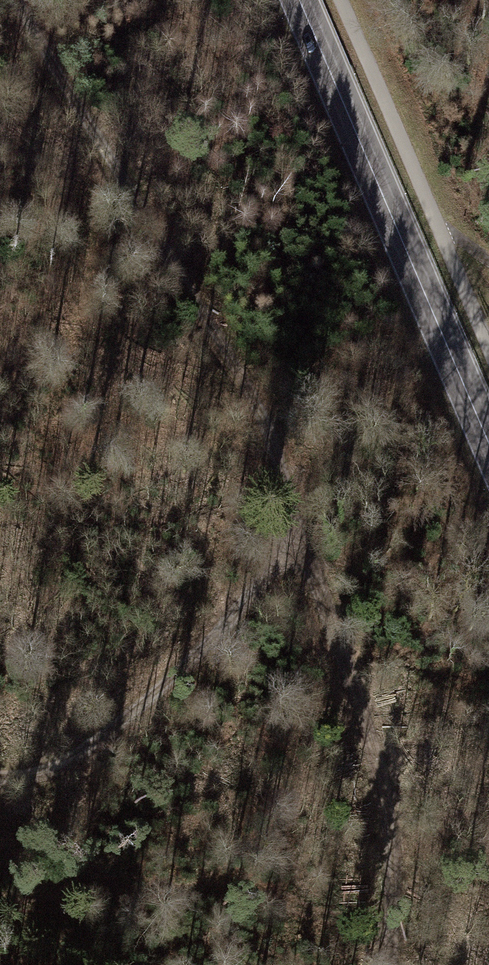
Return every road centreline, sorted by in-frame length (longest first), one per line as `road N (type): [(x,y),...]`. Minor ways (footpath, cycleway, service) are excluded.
road 1 (track): [(10,0),(254,395),(385,803),(388,964)]
road 2 (primary): [(298,0),(488,442)]
road 3 (track): [(0,775),(68,762),(154,696),(261,590),(294,528)]

